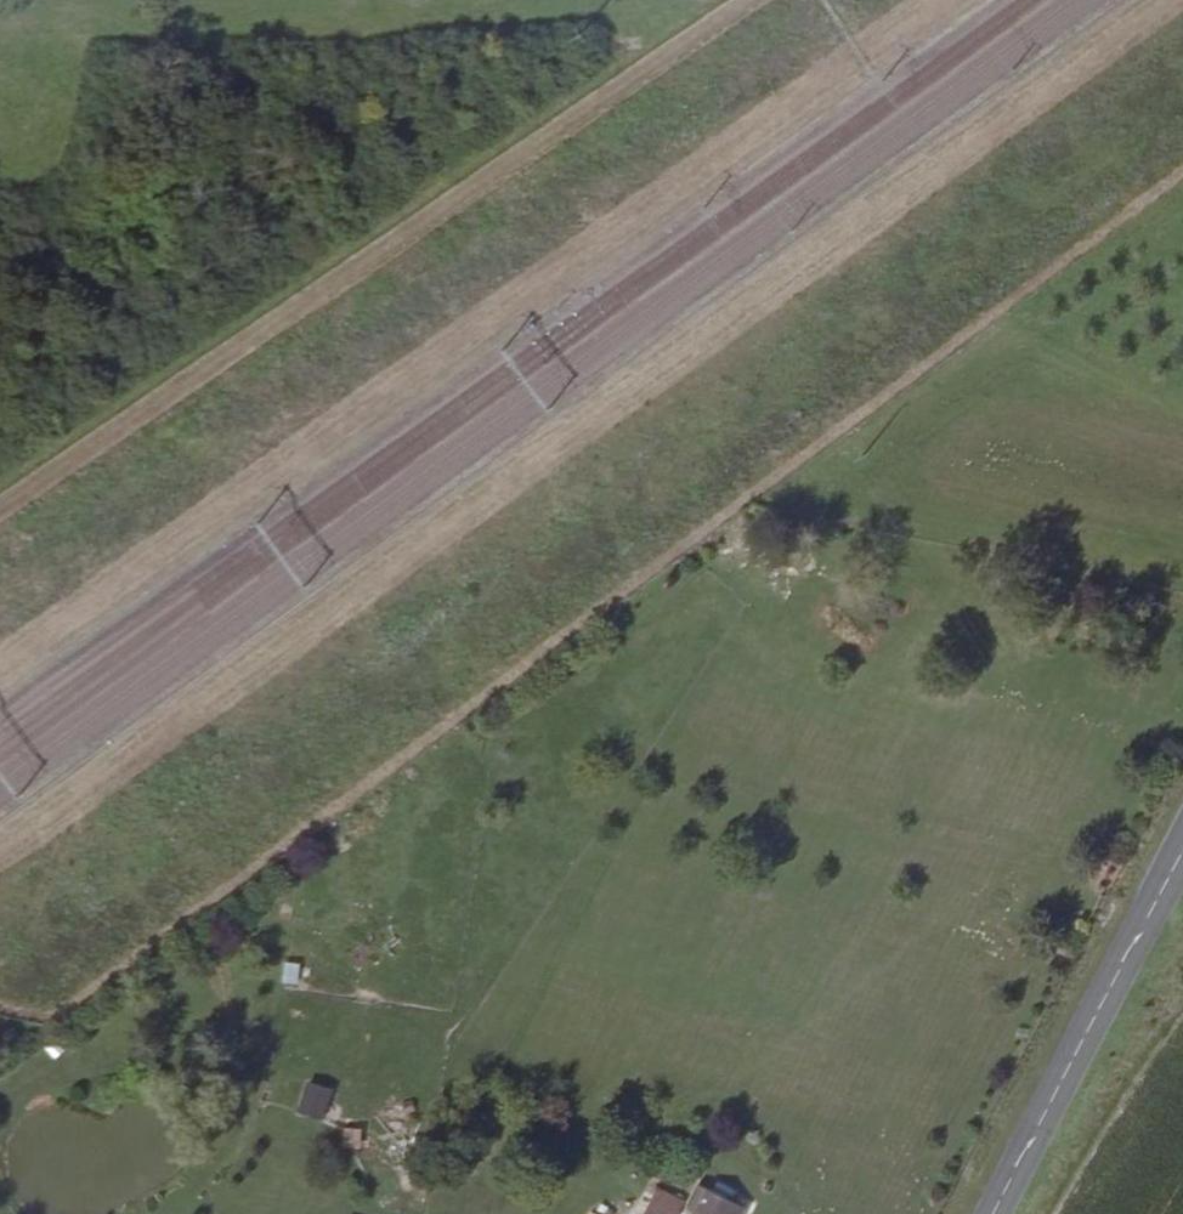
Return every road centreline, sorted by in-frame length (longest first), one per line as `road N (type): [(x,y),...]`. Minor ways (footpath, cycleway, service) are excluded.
road 1 (tertiary): [(1182,842),(993,1213)]

